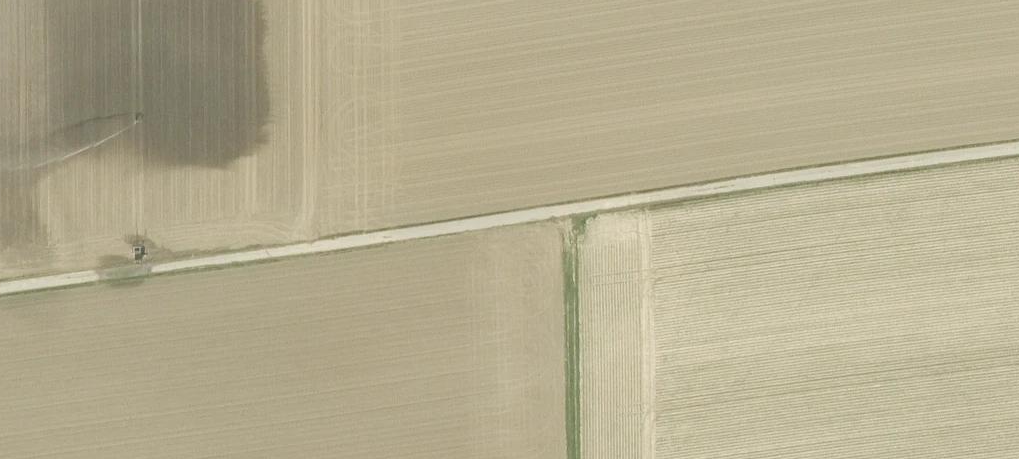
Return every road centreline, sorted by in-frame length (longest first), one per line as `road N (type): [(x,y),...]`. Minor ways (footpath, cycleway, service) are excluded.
road 1 (track): [(0,291),(1018,148)]

